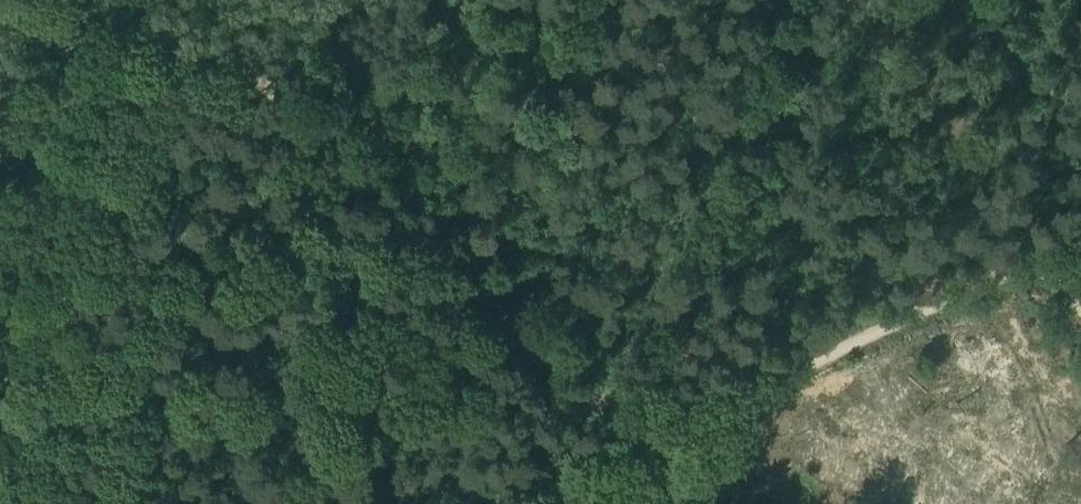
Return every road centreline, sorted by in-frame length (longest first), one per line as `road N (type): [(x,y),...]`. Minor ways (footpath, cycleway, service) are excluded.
road 1 (track): [(145,19),(215,41),(244,62),(650,453)]
road 2 (unclassified): [(33,503),(149,0)]
road 3 (track): [(650,453),(1055,247)]
road 4 (primary): [(0,357),(89,0)]

